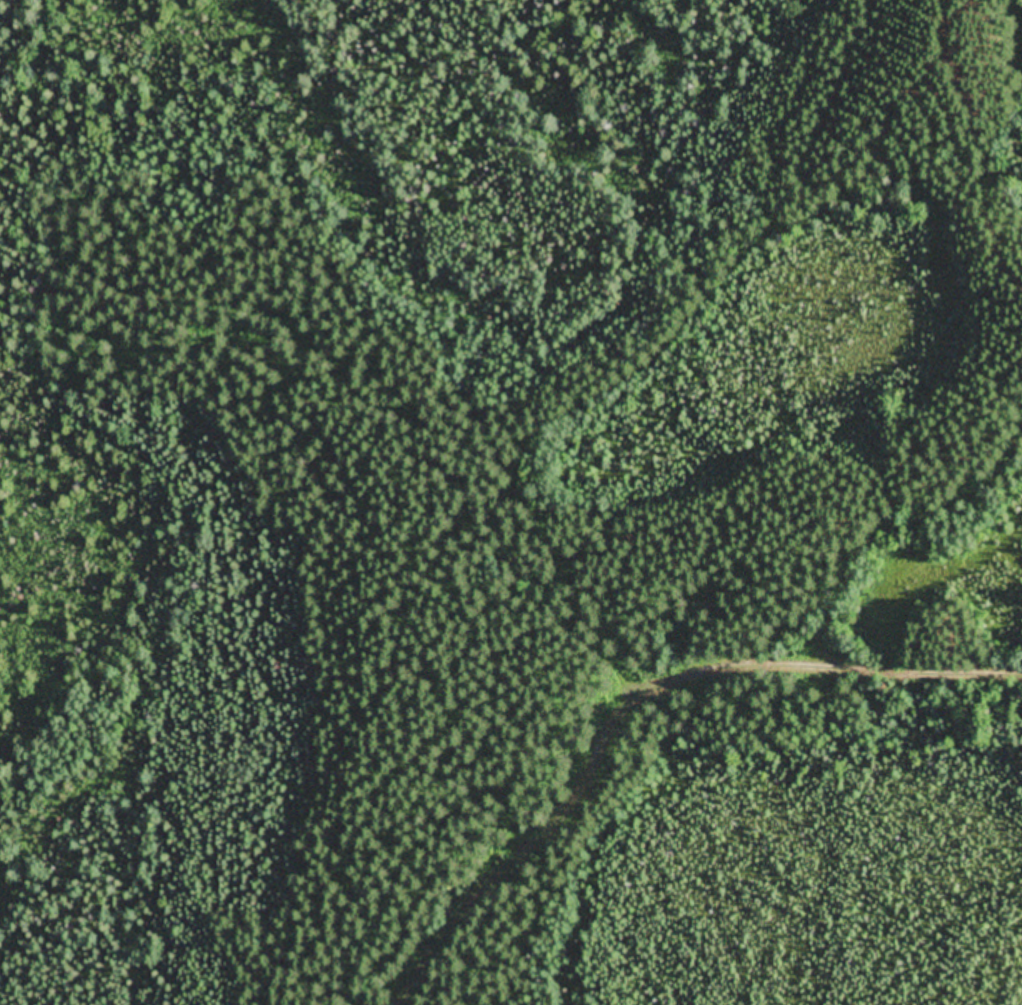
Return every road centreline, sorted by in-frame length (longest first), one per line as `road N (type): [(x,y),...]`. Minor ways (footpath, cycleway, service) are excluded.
road 1 (residential): [(822,0),(724,216),(591,370),(523,429),(381,402),(224,311),(104,347)]
road 2 (residential): [(523,429),(601,682),(591,763),(452,870),(372,1004)]
road 3 (residential): [(1021,703),(739,642),(601,682)]
road 4 (residential): [(833,662),(843,571),(947,489),(1009,471),(1021,444)]

